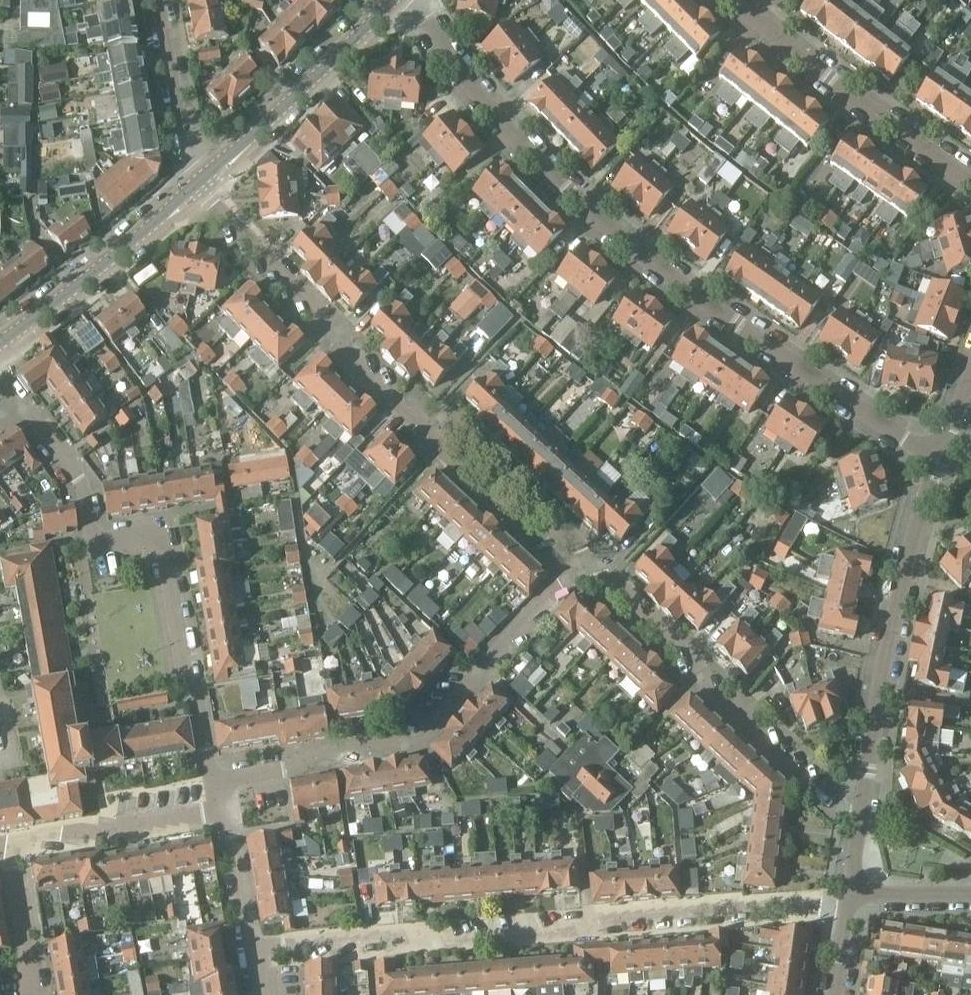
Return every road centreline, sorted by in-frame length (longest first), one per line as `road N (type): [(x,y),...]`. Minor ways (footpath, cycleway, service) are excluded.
road 1 (residential): [(940,453),(905,438),(618,239),(490,119),(413,0)]
road 2 (residential): [(258,955),(849,894)]
road 3 (residential): [(591,557),(528,496),(478,483),(337,349),(321,308),(202,182)]
road 4 (residential): [(213,782),(160,542),(92,535),(77,472),(35,416),(15,406)]
road 5 (residential): [(213,782),(288,769),(314,751),(422,736),(553,585),(591,557)]
road 6 (residential): [(861,816),(826,805),(704,691),(691,650),(591,557)]
road 7 (residential): [(861,816),(887,653),(940,453)]
road 8 (residential): [(970,176),(736,0)]
road 9 (tertiary): [(393,0),(202,182)]
road 10 (tertiary): [(202,182),(0,343)]
road 11 (residential): [(9,840),(223,808)]
road 12 (residential): [(159,0),(185,141),(202,182)]
road 13 (residential): [(9,840),(30,994)]
road 14 (residential): [(258,955),(223,808)]
road 15 (residential): [(970,897),(849,894)]

